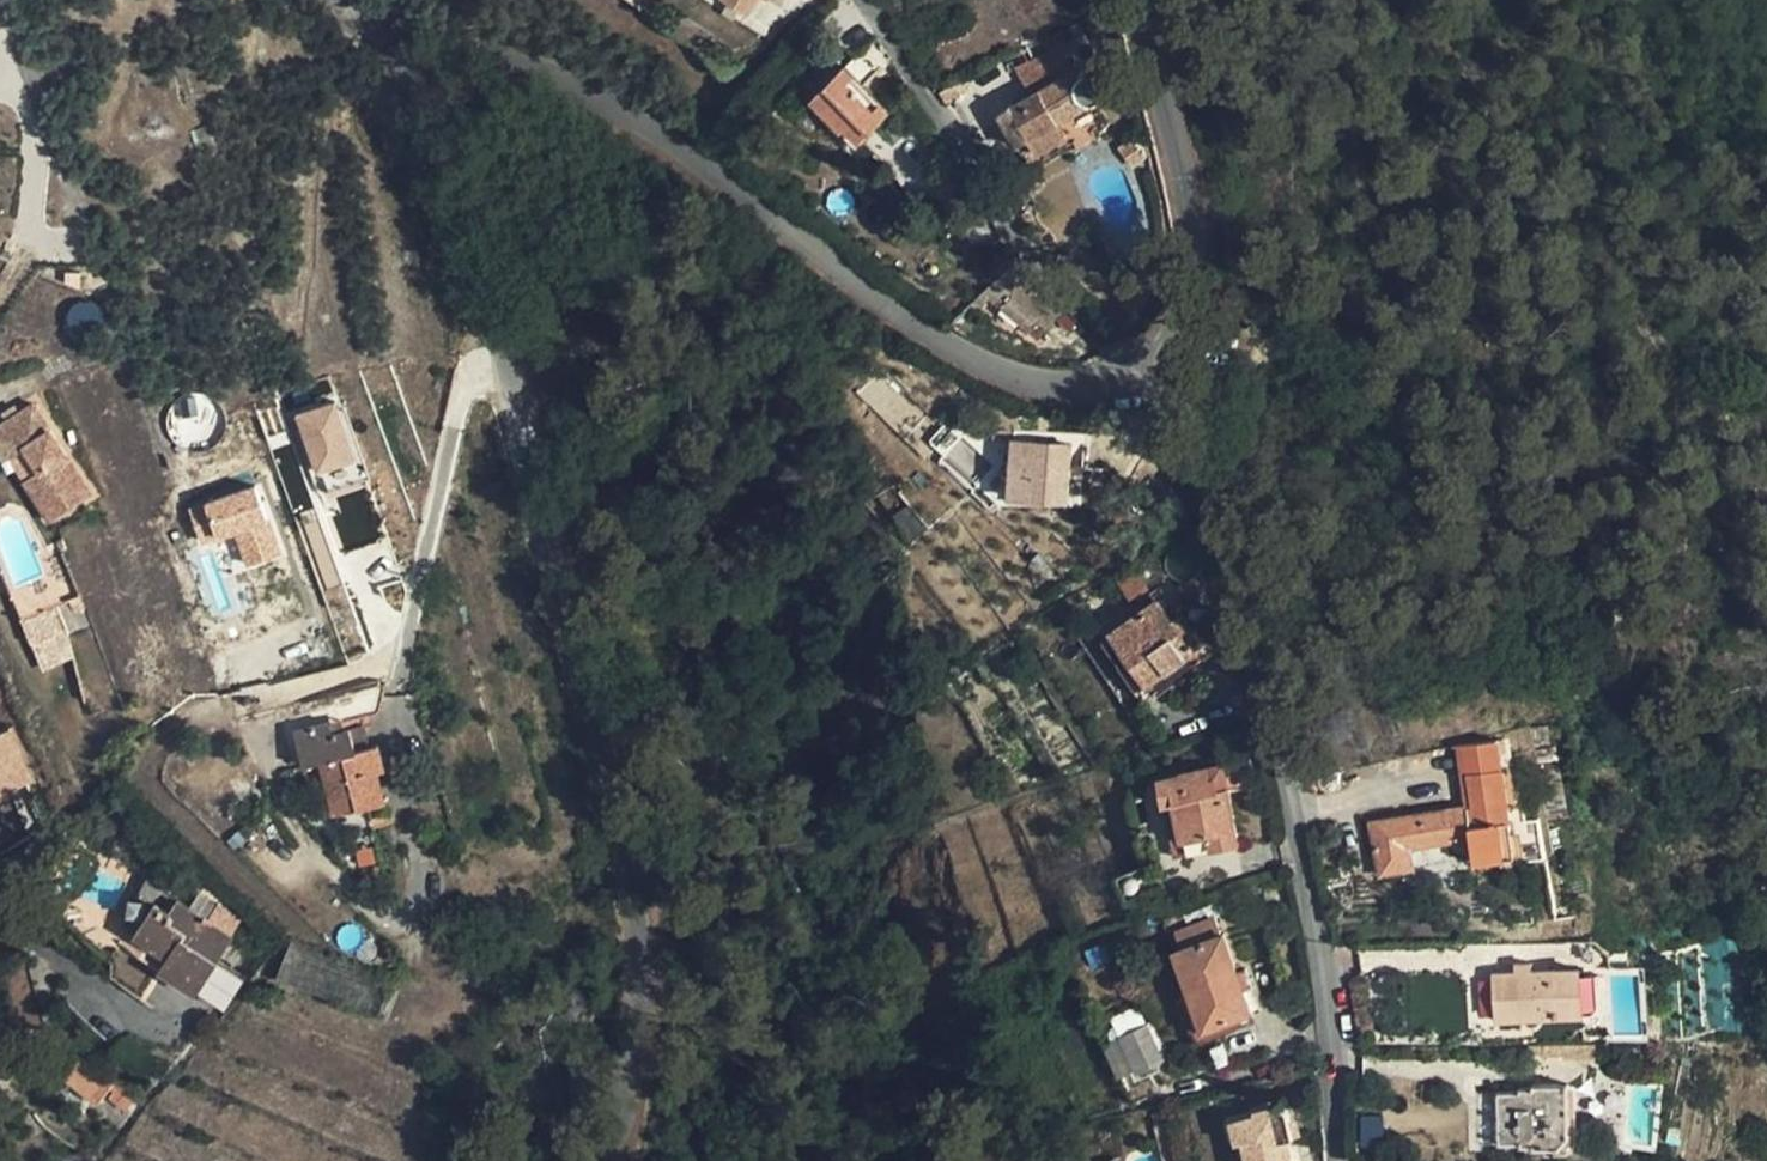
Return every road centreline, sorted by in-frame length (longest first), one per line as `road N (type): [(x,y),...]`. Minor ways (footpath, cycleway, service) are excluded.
road 1 (unclassified): [(606,1160),(624,1112),(632,1026),(638,940),(630,853),(612,756),(504,358),(411,129),(405,104),(419,66),(436,56),(508,59),(585,89),(968,358),(1066,388),(1161,380)]
road 2 (residential): [(1345,1160),(1311,902),(1257,660),(1161,380)]
road 3 (unclassified): [(1161,380),(1194,343),(1199,290),(1141,0)]

